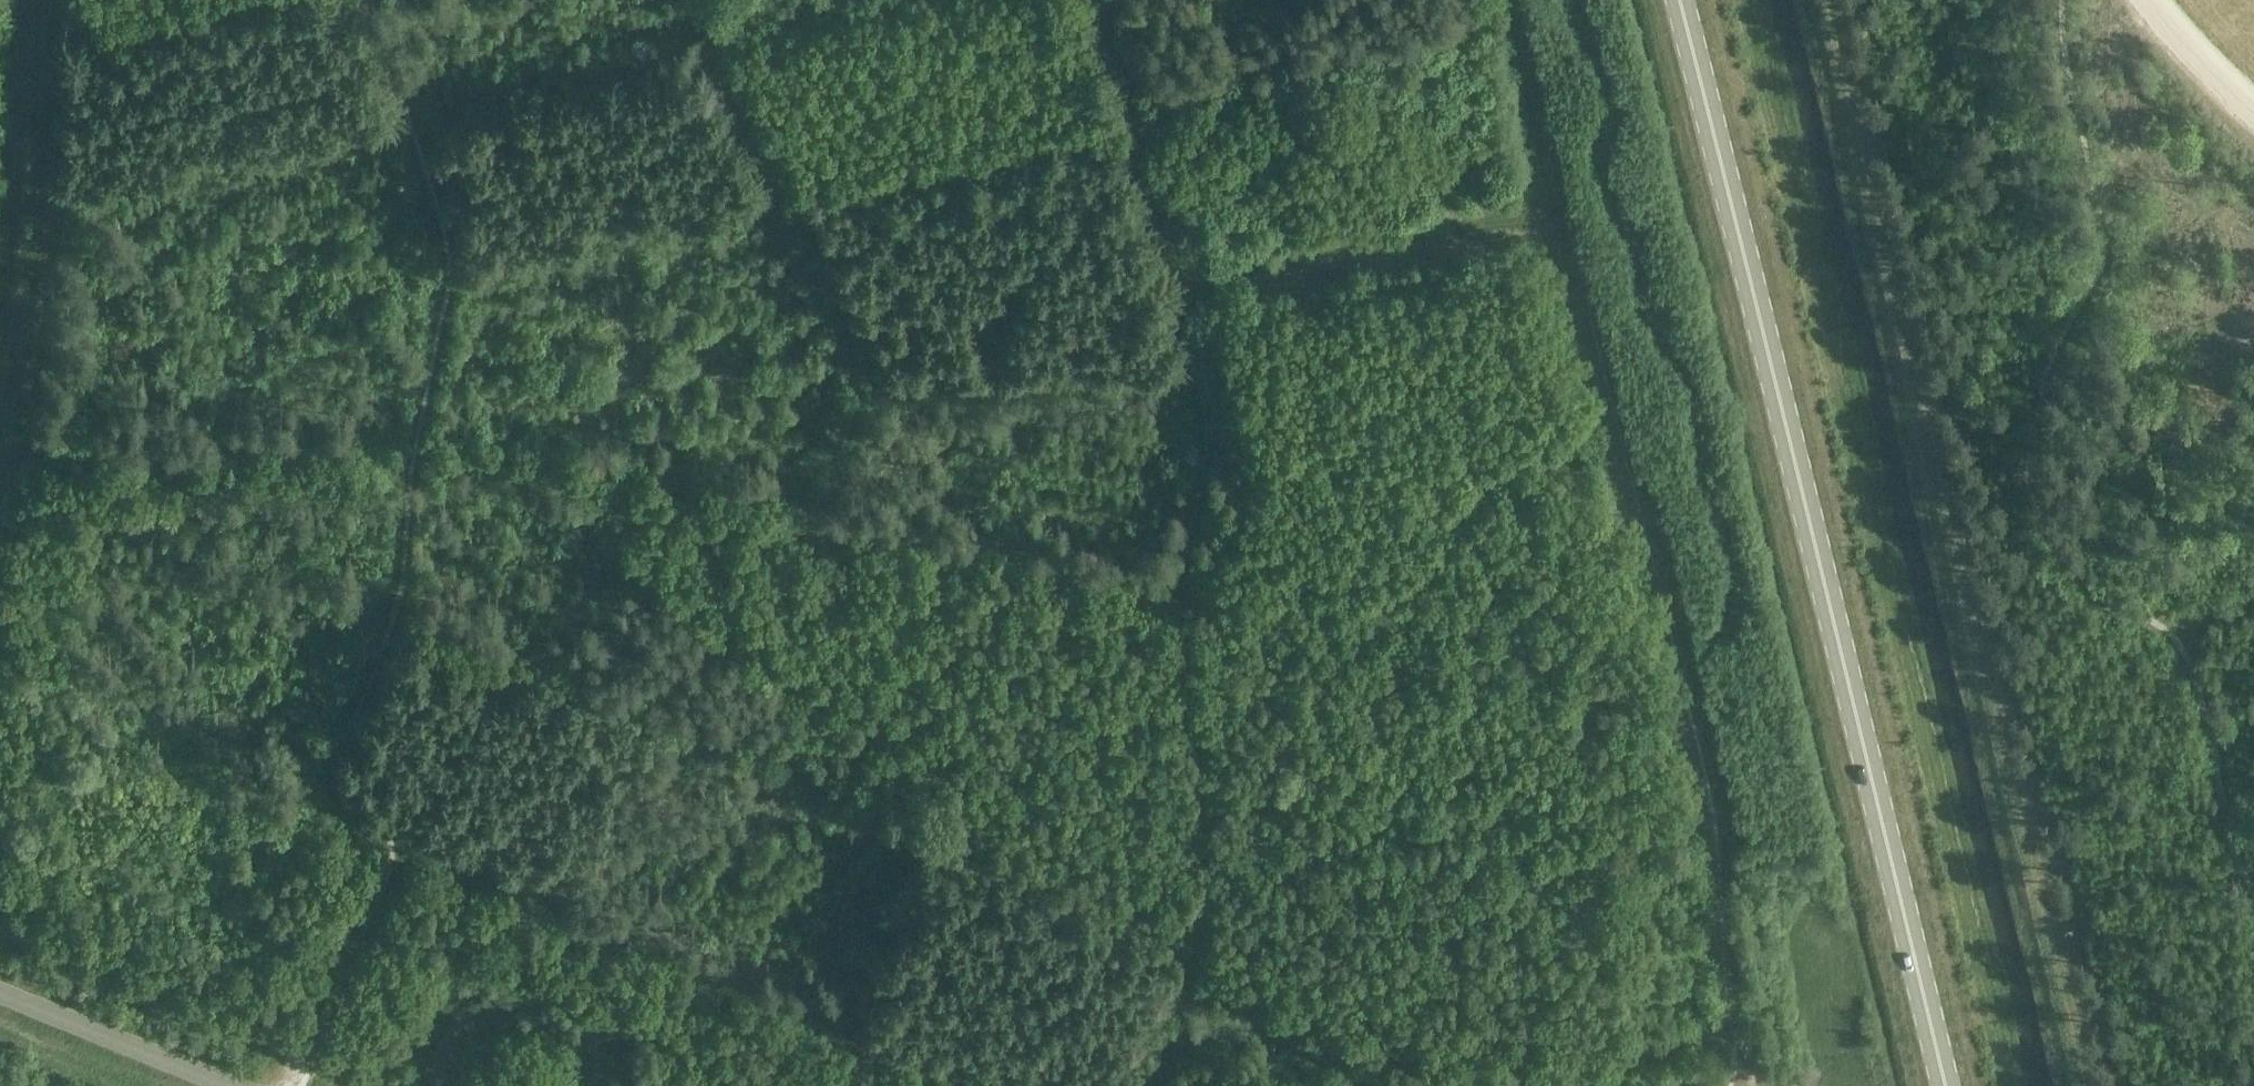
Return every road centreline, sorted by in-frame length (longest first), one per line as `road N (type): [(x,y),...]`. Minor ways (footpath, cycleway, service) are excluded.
road 1 (primary): [(1945,1085),(1680,0)]
road 2 (tertiary): [(0,991),(236,1085)]
road 3 (track): [(2152,0),(2253,117)]

